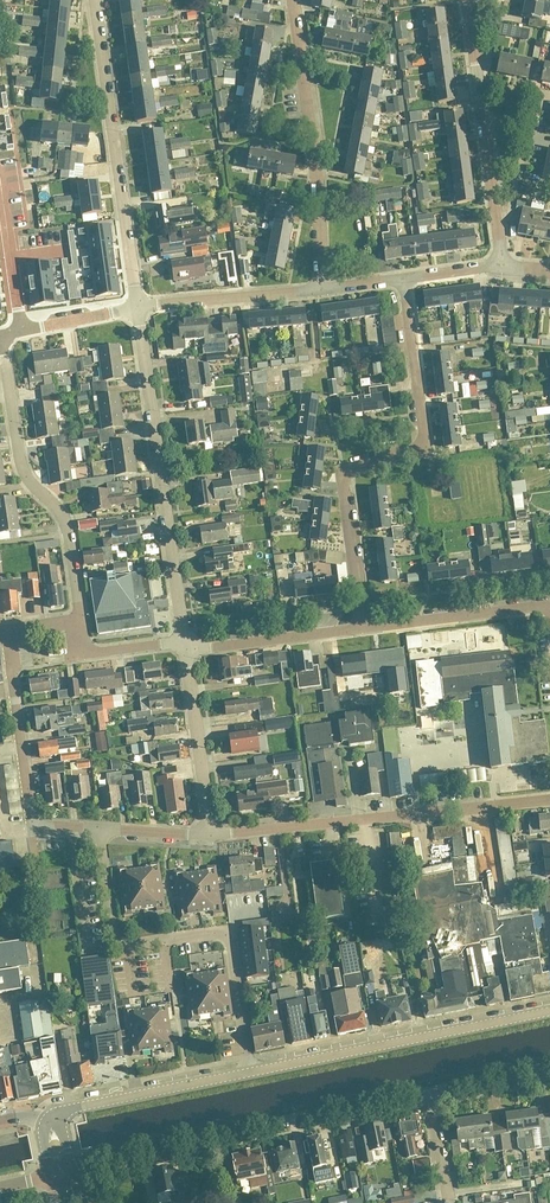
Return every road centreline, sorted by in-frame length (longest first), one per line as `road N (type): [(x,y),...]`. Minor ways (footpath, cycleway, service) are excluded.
road 1 (residential): [(361,630),(342,475),(423,449),(402,279)]
road 2 (residential): [(61,1175),(124,1154),(428,1092)]
road 3 (residential): [(248,1076),(229,939),(129,947),(116,941),(99,831)]
road 4 (residential): [(210,836),(549,799)]
road 5 (residential): [(183,642),(137,307)]
road 6 (residential): [(137,307),(93,0)]
road 7 (residential): [(72,624),(78,623),(67,531),(58,510),(25,477),(0,339)]
road 8 (tertiary): [(248,1076),(549,1013)]
road 9 (residential): [(320,290),(319,194),(292,0)]
road 10 (tertiary): [(48,1117),(248,1076)]
road 11 (residential): [(496,222),(510,216),(539,97),(478,86)]
road 12 (residential): [(32,827),(6,632)]
road 13 (residential): [(361,630),(549,606)]
road 14 (residential): [(210,836),(185,652)]
road 15 (residential): [(137,307),(320,290)]
road 16 (residential): [(185,652),(361,630)]
road 17 (residential): [(183,642),(78,657),(72,624)]
road 18 (residential): [(496,222),(478,86)]
road 19 (residential): [(428,1092),(549,1067)]
road 20 (residential): [(18,332),(137,307)]

